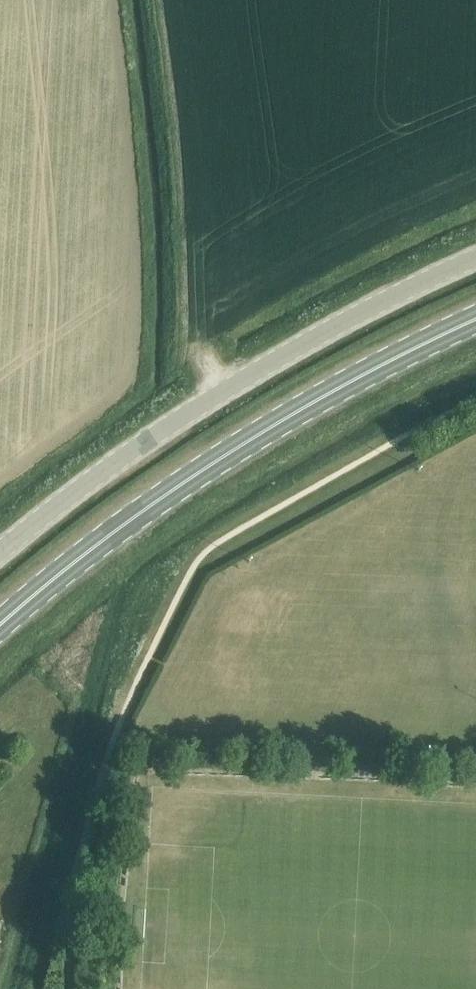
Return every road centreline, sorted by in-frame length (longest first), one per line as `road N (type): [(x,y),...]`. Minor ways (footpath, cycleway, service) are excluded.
road 1 (primary): [(475,320),(236,448),(0,626)]
road 2 (tertiary): [(0,552),(221,393),(475,258)]

